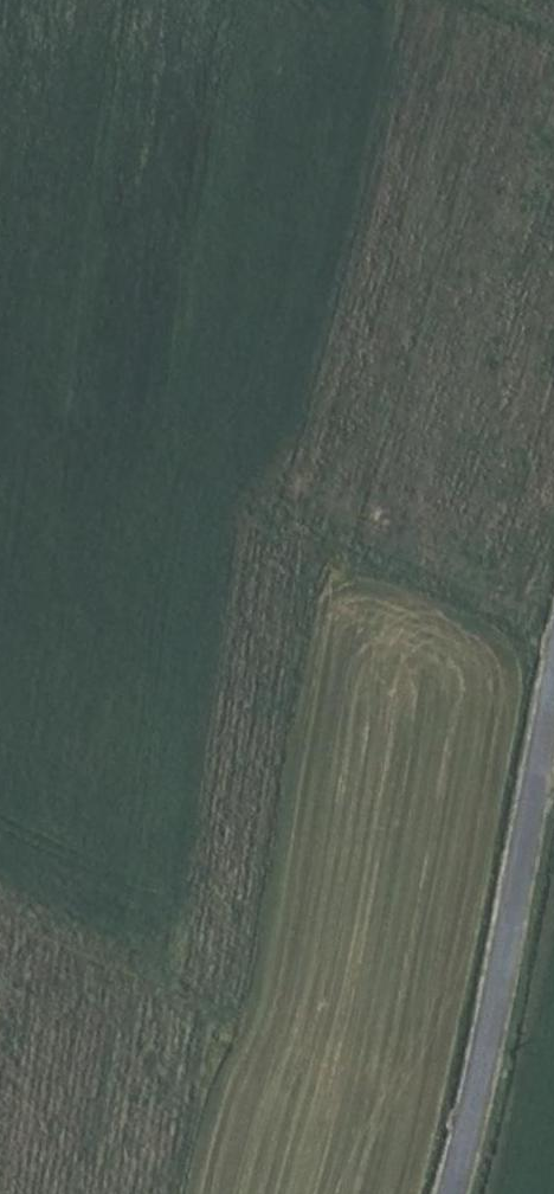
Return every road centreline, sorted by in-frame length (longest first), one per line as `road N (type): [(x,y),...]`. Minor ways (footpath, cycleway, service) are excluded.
road 1 (track): [(469,1137),(0,916)]
road 2 (unclassified): [(553,695),(454,1193)]
road 3 (track): [(553,650),(235,507)]
road 4 (track): [(553,47),(441,0)]

